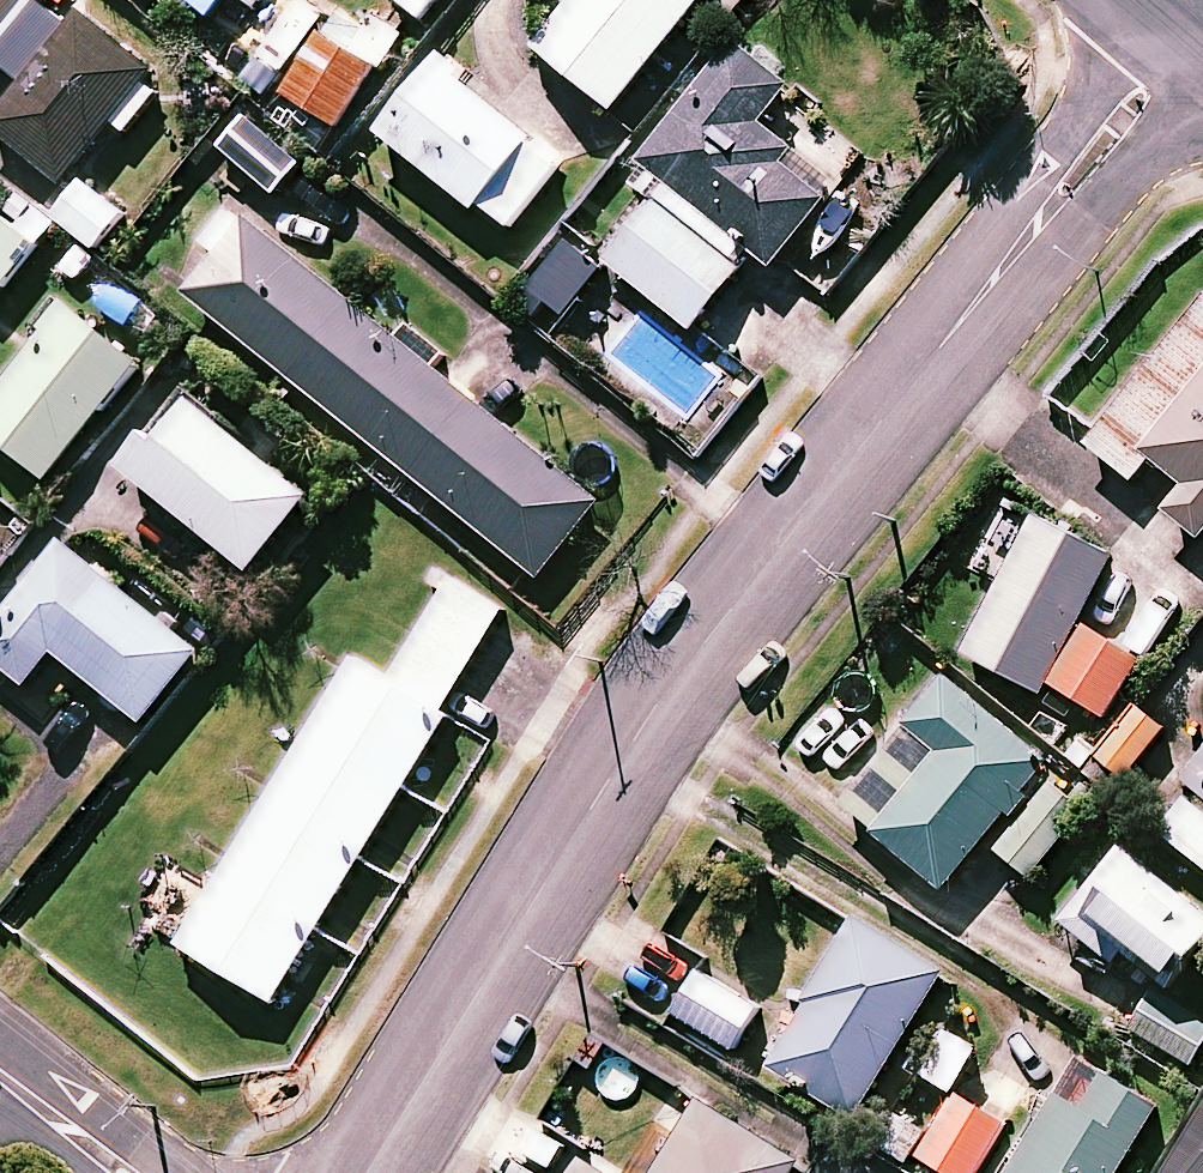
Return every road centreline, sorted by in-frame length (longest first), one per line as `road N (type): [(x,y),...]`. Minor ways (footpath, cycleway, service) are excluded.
road 1 (residential): [(367,1172),(667,693),(1185,32)]
road 2 (residential): [(0,1075),(122,1172)]

